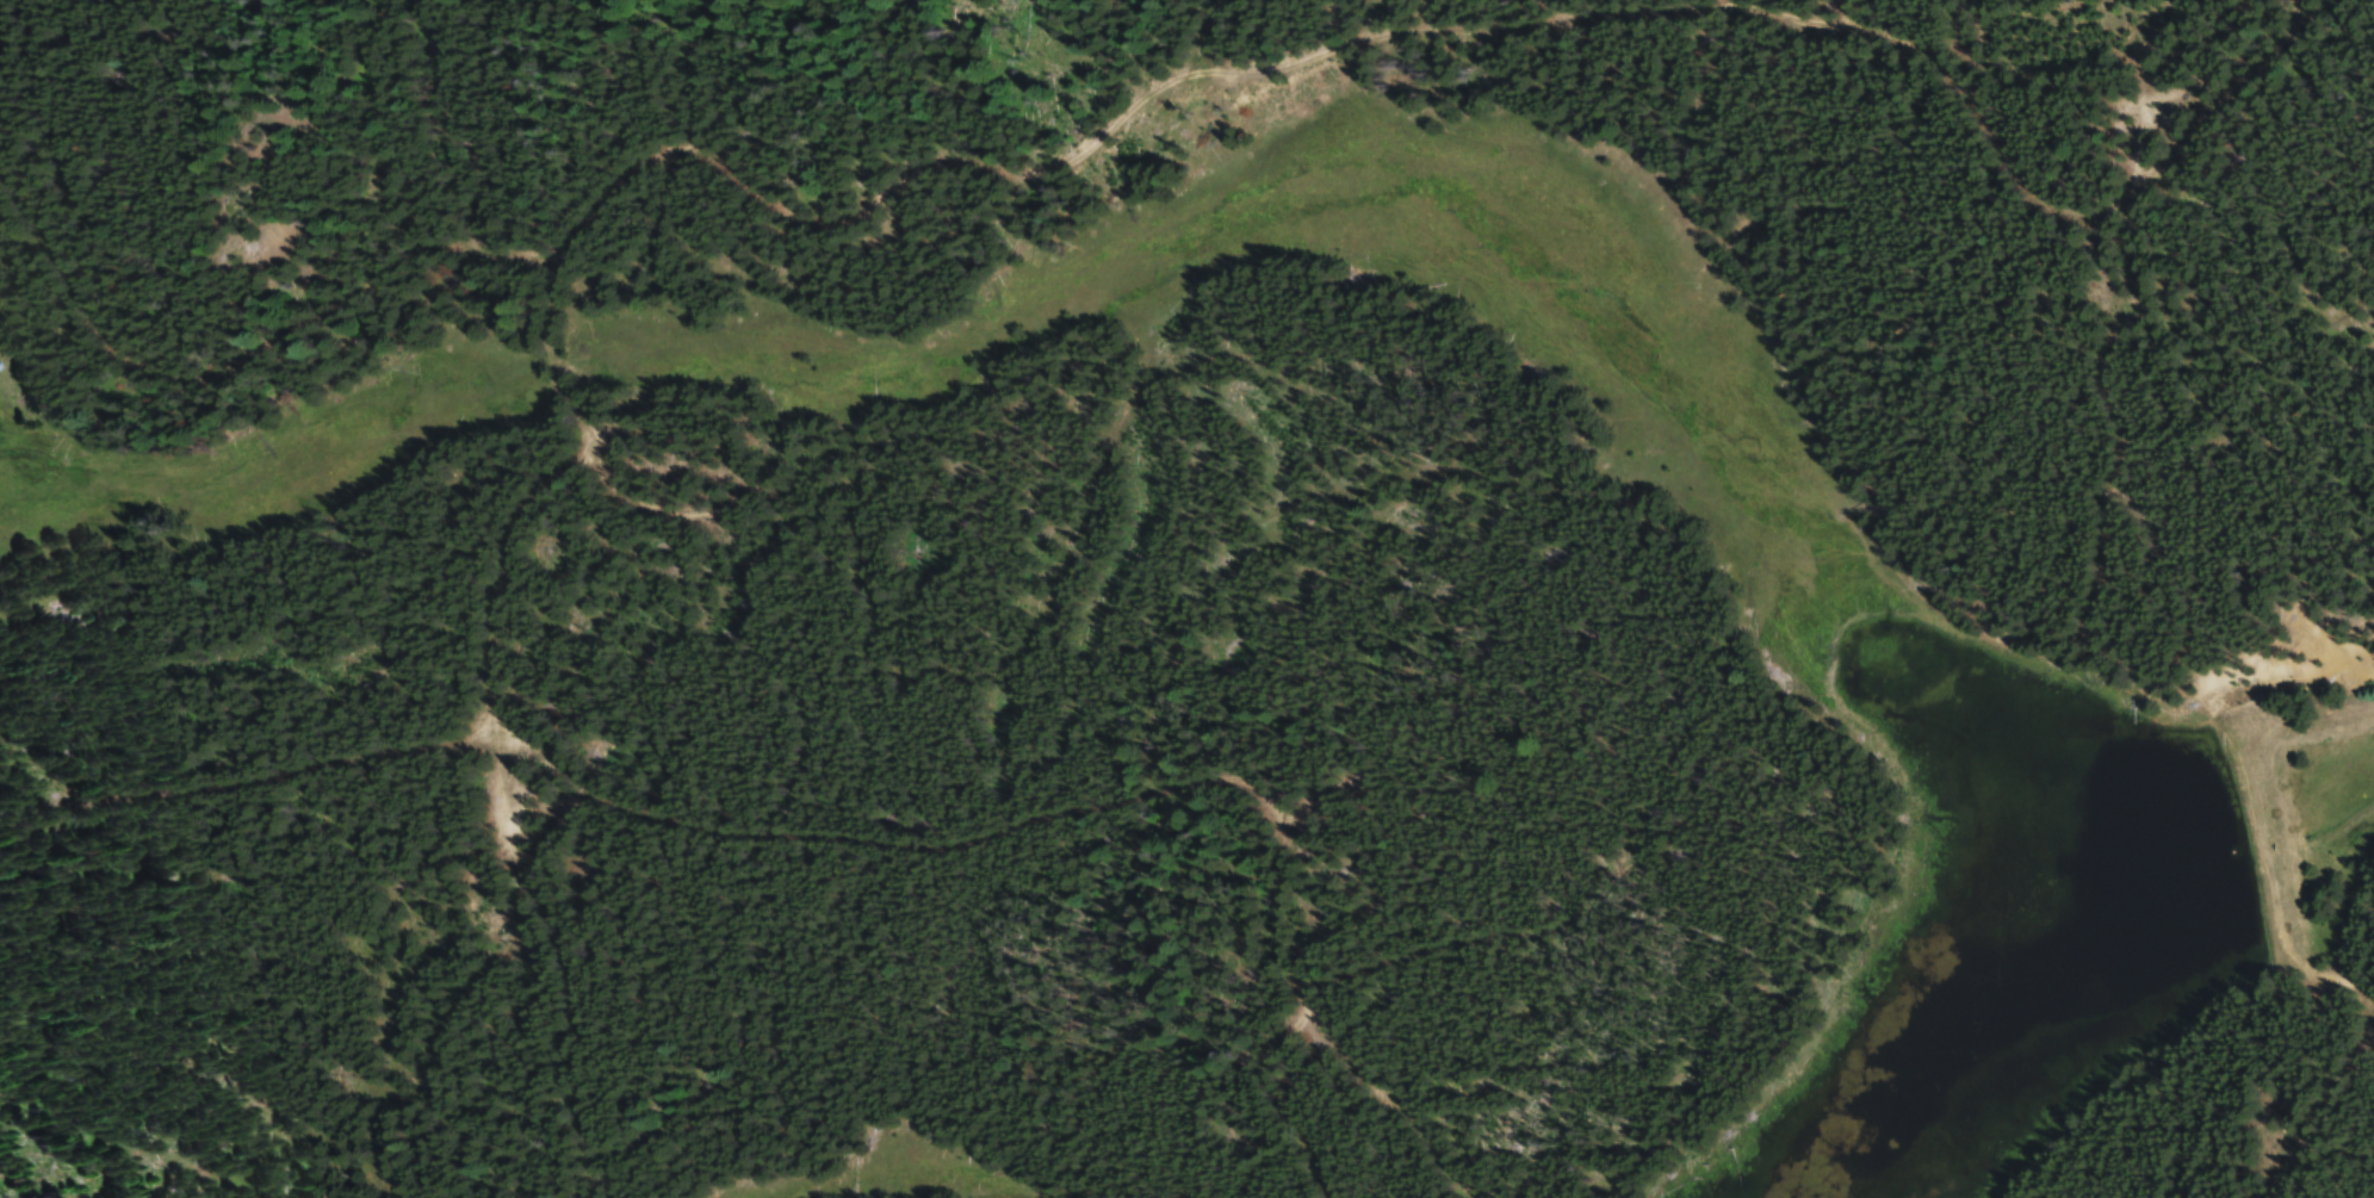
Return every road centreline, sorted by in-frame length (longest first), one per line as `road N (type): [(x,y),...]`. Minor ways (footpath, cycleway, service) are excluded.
road 1 (track): [(0,200),(14,222),(14,287),(136,373),(295,344),(452,229),(596,215),(668,157),(746,165),(811,207),(1098,122),(1228,56),(1564,6),(1888,49),(1960,120),(1996,200),(2139,200),(2274,0)]

